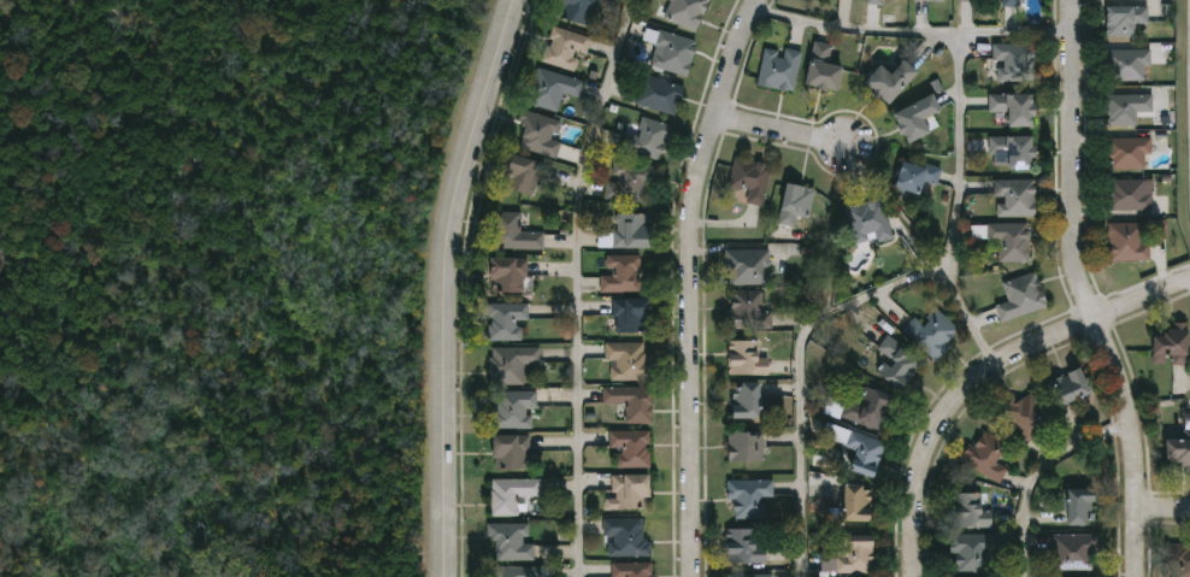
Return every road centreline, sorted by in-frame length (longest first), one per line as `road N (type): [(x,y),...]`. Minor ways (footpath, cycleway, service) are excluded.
road 1 (tertiary): [(512,0),(444,228),(437,302),(441,576)]
road 2 (residential): [(700,576),(705,186),(760,0)]
road 3 (residential): [(1136,576),(1141,517),(1132,432),(1095,320),(1078,0)]
road 4 (residential): [(1189,278),(1014,357),(952,417),(932,454),(921,576)]
road 5 (residential): [(721,118),(859,143)]

